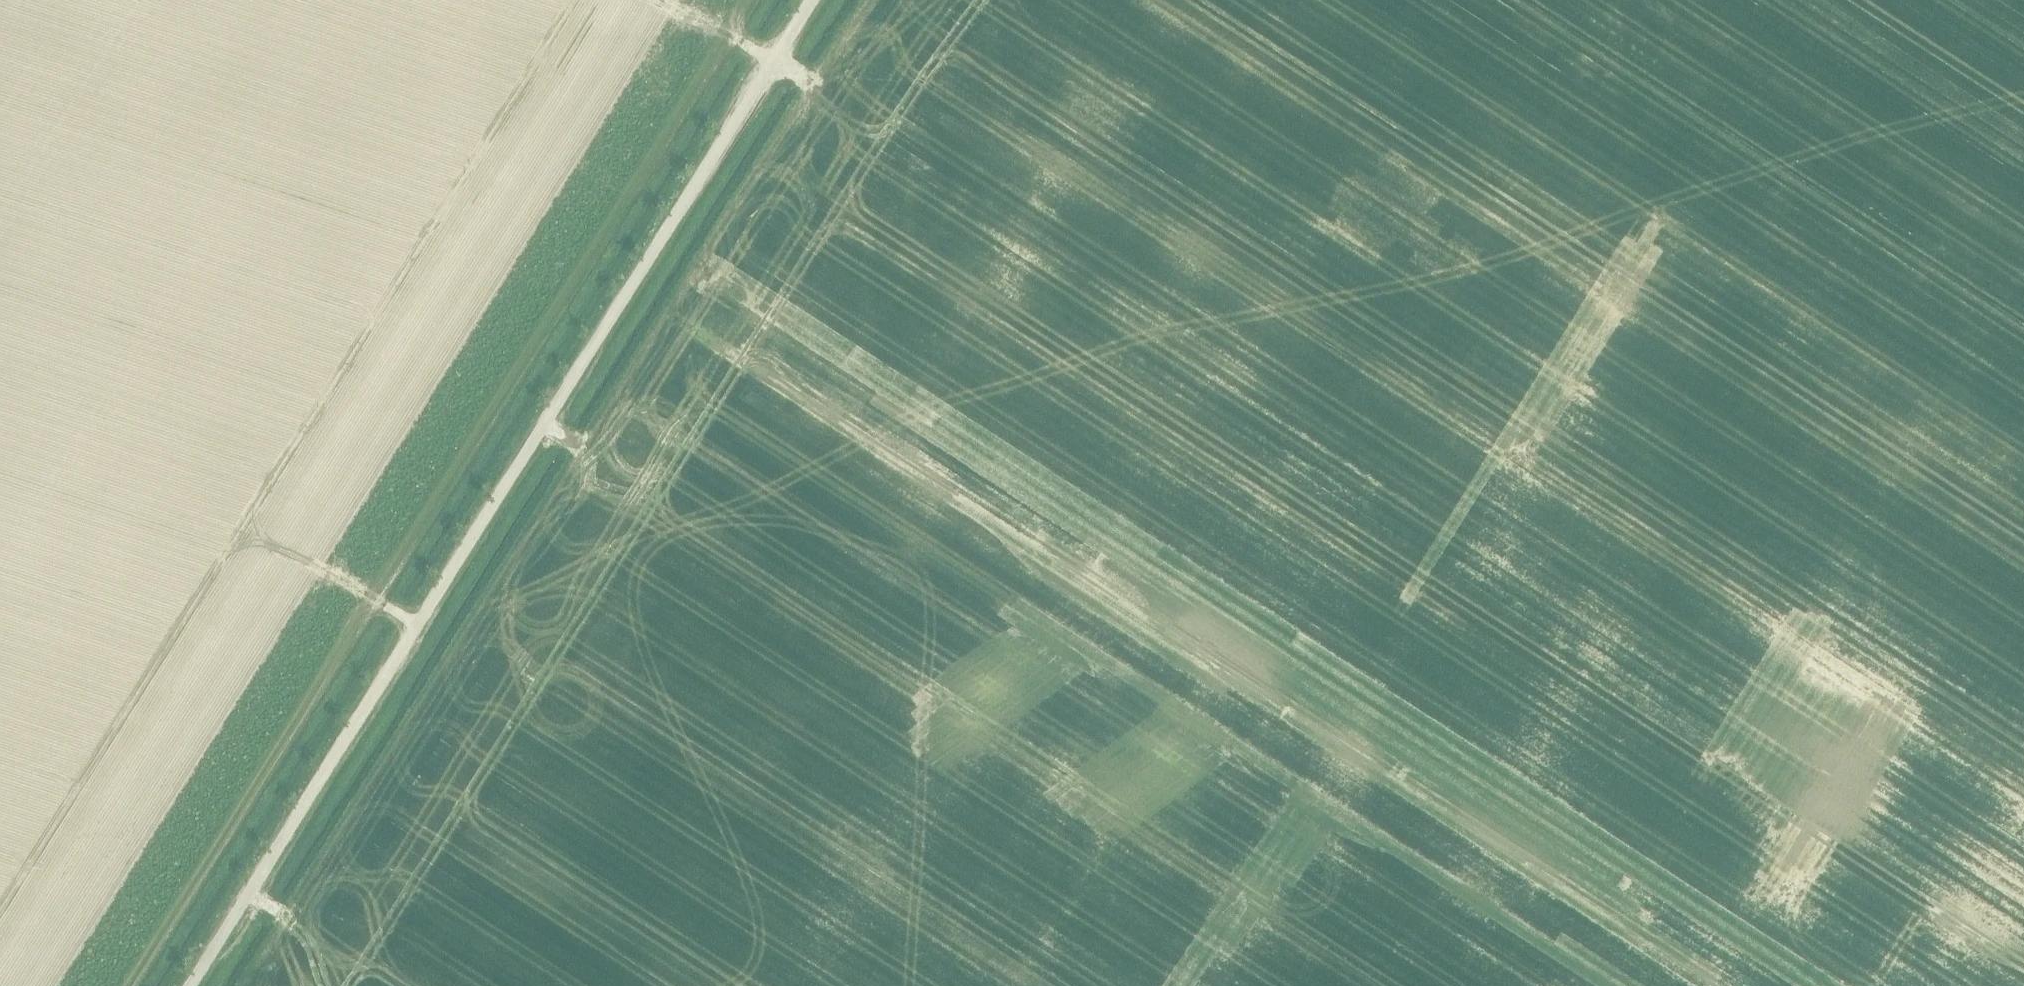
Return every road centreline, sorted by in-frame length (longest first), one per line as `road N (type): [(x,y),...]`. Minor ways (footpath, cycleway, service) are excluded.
road 1 (unclassified): [(191,985),(812,0)]

